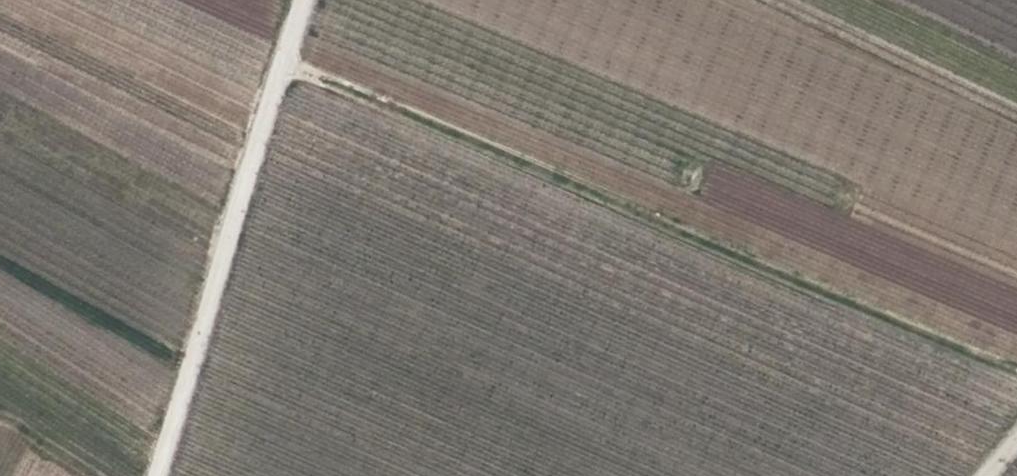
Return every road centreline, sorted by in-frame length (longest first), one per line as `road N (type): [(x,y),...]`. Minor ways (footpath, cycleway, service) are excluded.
road 1 (track): [(301,0),(158,475)]

